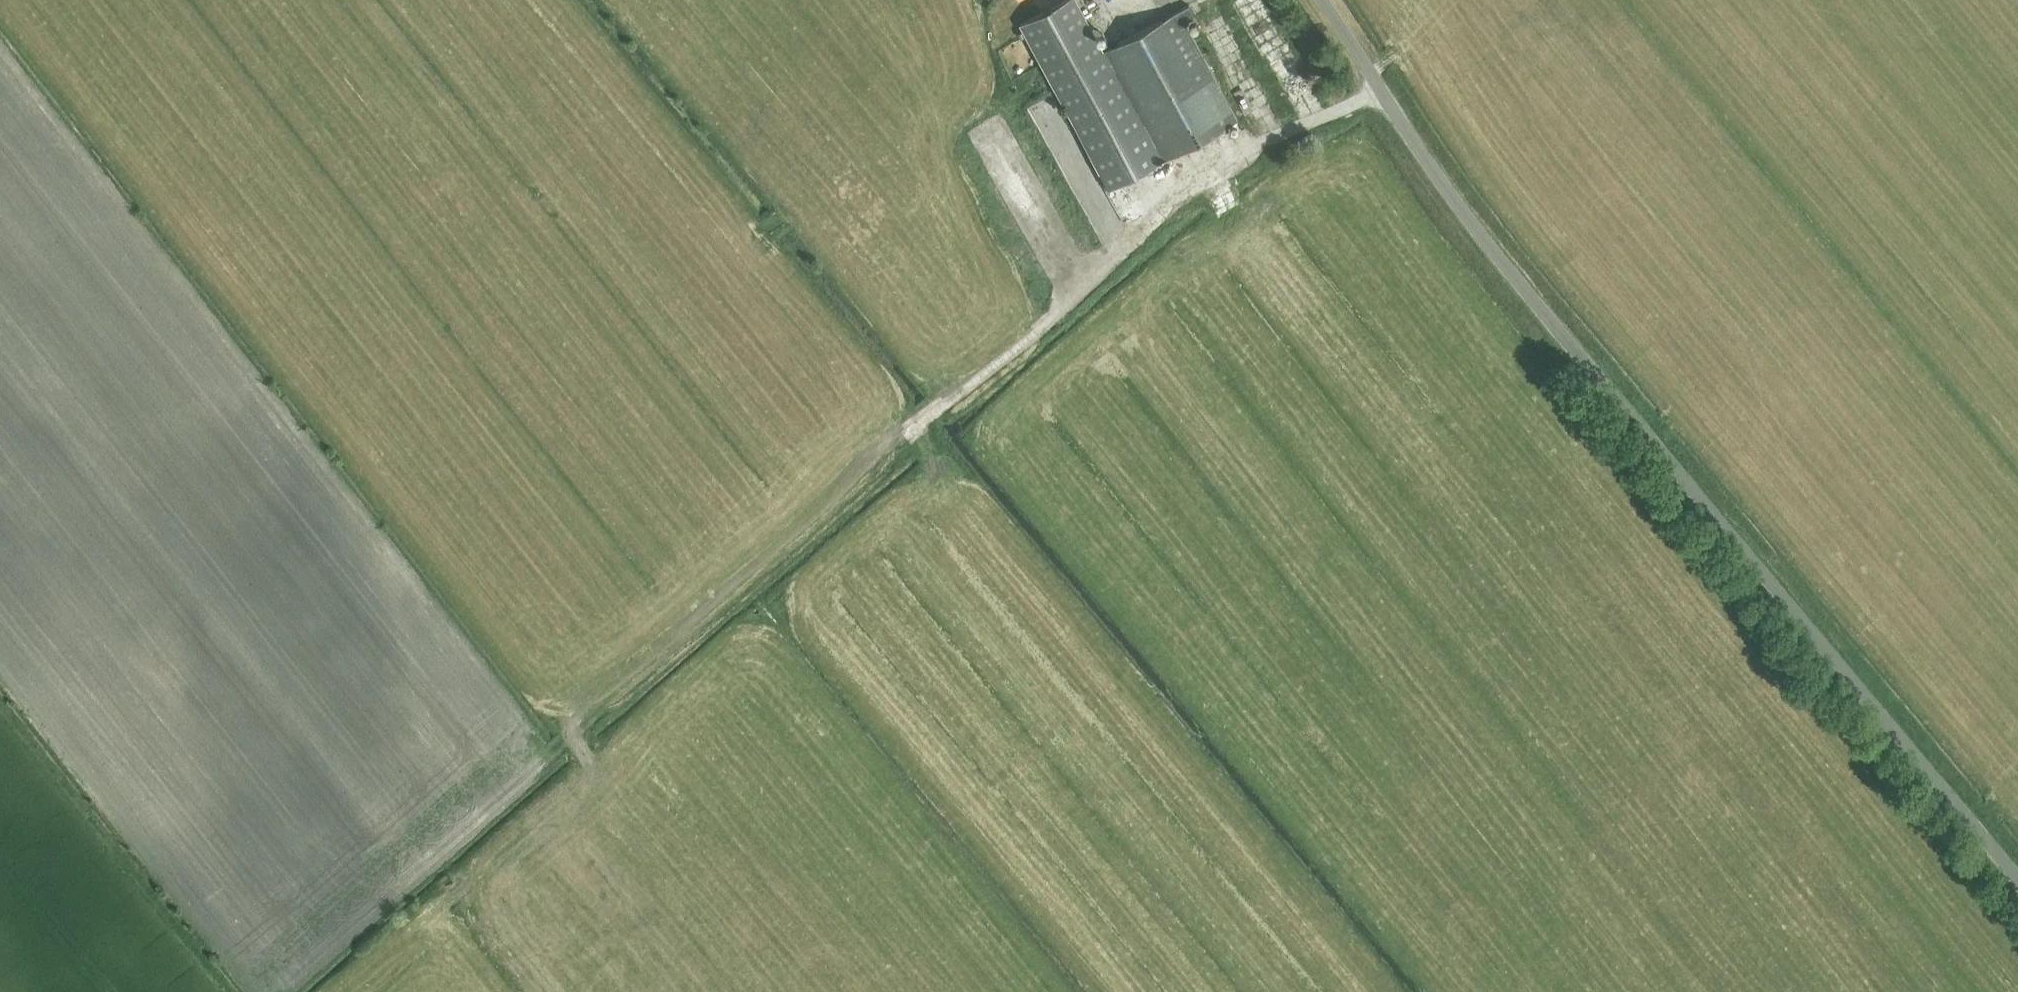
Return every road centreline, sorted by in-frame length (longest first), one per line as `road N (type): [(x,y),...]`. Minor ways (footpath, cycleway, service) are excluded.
road 1 (unclassified): [(2017,873),(1514,270),(1321,0)]

